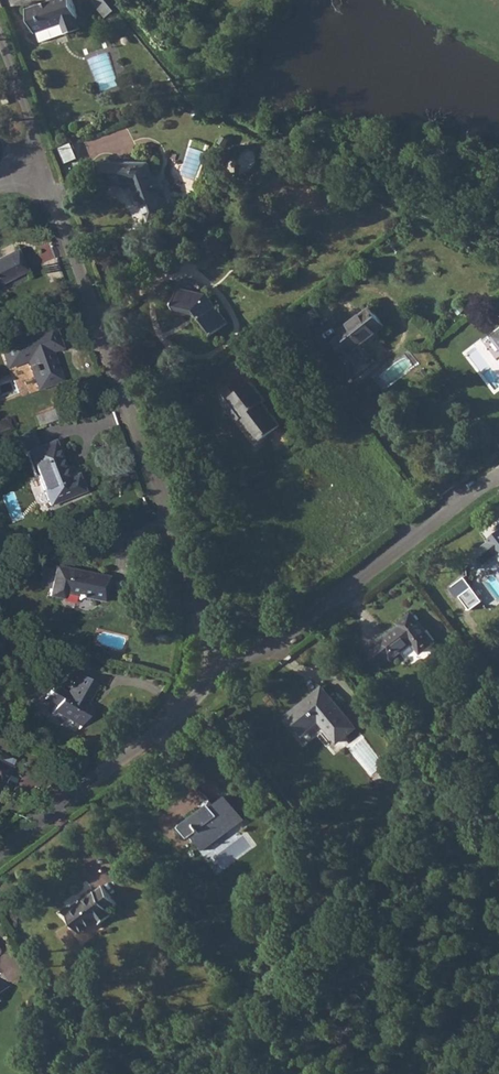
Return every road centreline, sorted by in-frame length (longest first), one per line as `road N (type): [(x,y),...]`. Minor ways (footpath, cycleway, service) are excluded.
road 1 (residential): [(33,174),(210,619),(214,691)]
road 2 (residential): [(214,691),(498,480)]
road 3 (residential): [(0,854),(214,691)]

